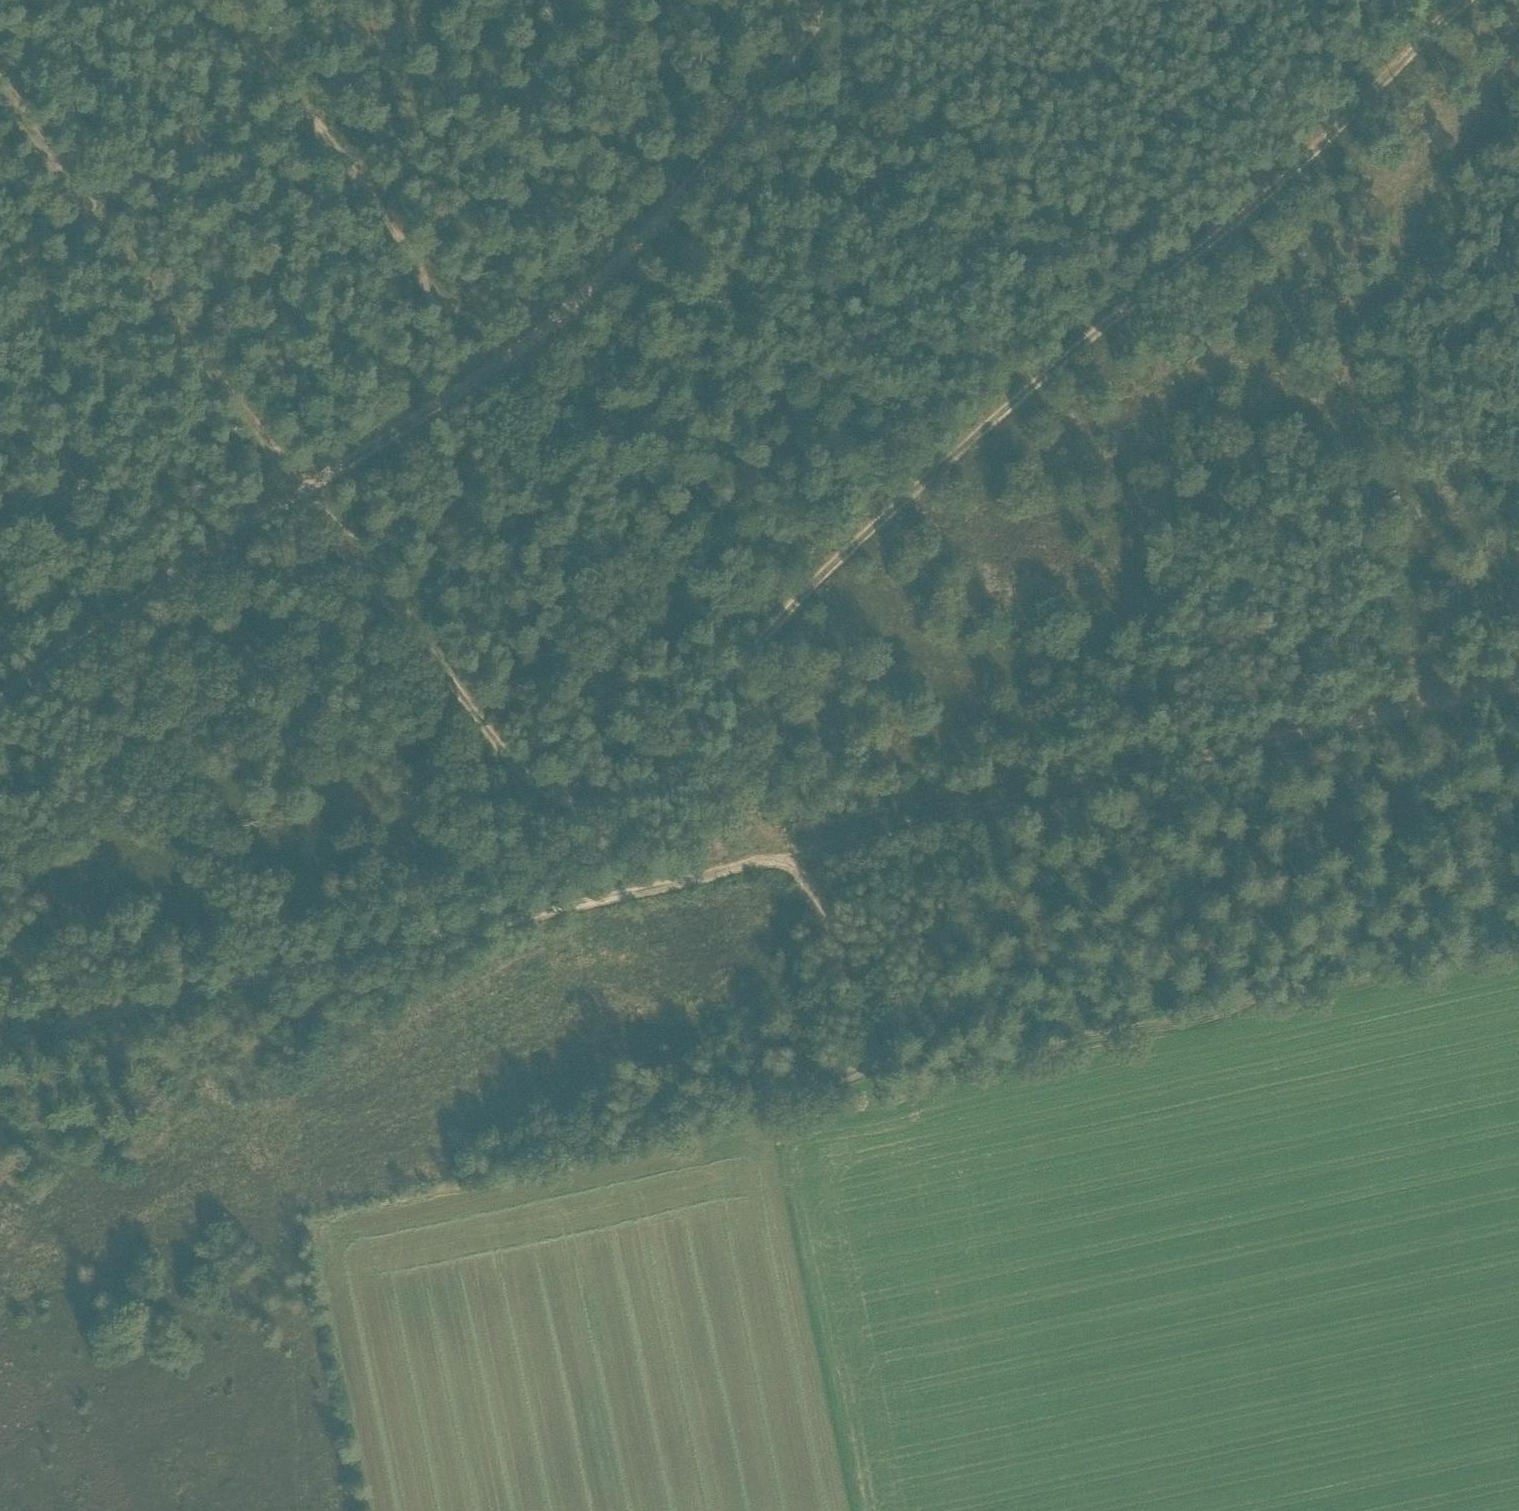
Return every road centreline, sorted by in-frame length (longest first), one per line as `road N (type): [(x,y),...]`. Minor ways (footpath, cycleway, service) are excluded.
road 1 (track): [(1480,0),(1204,257),(926,480),(725,668),(698,722),(686,792),(743,792),(793,848),(878,1085),(1518,943)]
road 2 (track): [(727,0),(701,40),(685,101),(597,121),(576,216),(540,259),(500,287),(453,275),(405,188),(301,92),(118,221),(0,65)]
road 3 (track): [(835,0),(719,158),(591,288),(372,455),(172,574),(0,698)]
road 4 (track): [(118,221),(559,816),(686,792)]

